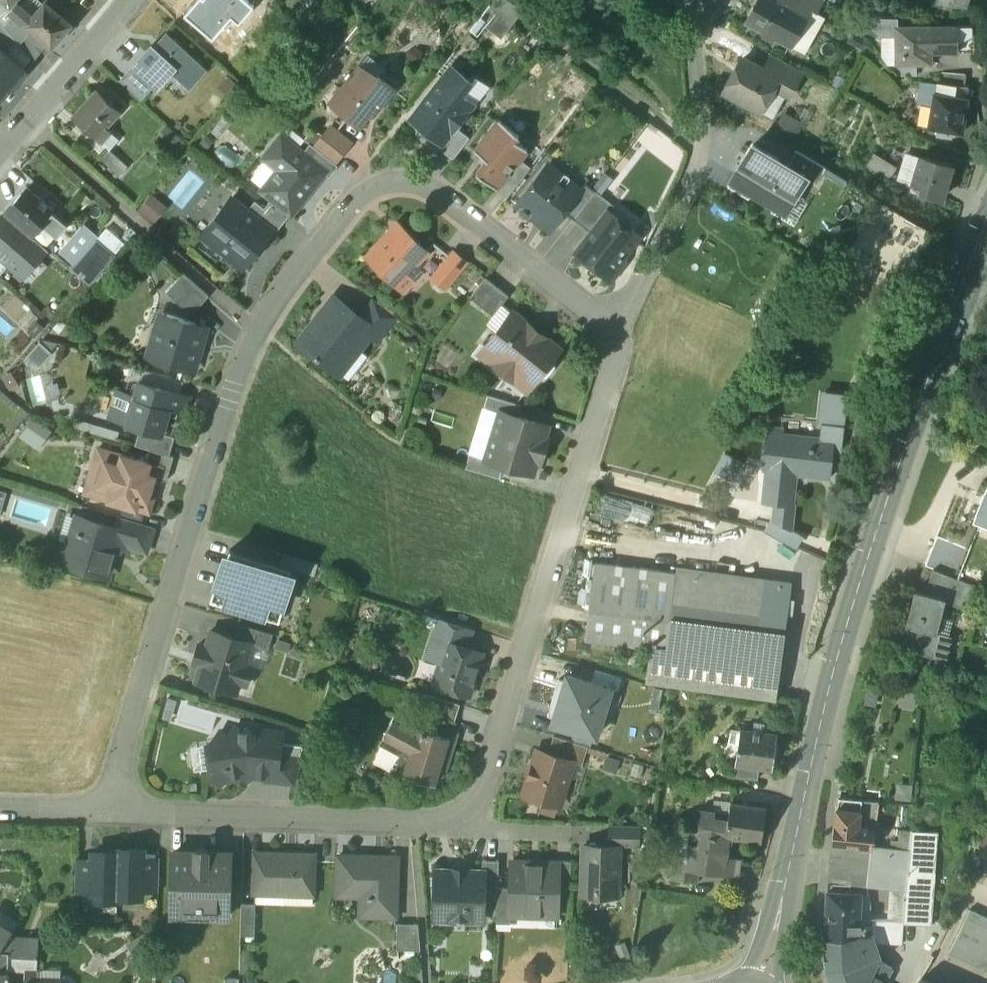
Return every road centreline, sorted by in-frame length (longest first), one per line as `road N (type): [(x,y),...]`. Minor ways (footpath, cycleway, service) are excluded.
road 1 (residential): [(114,811),(432,823),(463,814),(484,788),(614,358),(611,329)]
road 2 (residential): [(761,980),(832,673),(901,455),(986,240)]
road 3 (residential): [(259,333),(229,401),(118,753),(114,811)]
road 4 (residential): [(611,329),(428,187),(394,182),(361,196),(259,333)]
road 5 (residential): [(702,0),(693,24),(697,158),(638,290),(611,329)]
road 6 (residential): [(28,122),(259,333)]
road 7 (residential): [(131,0),(28,122)]

